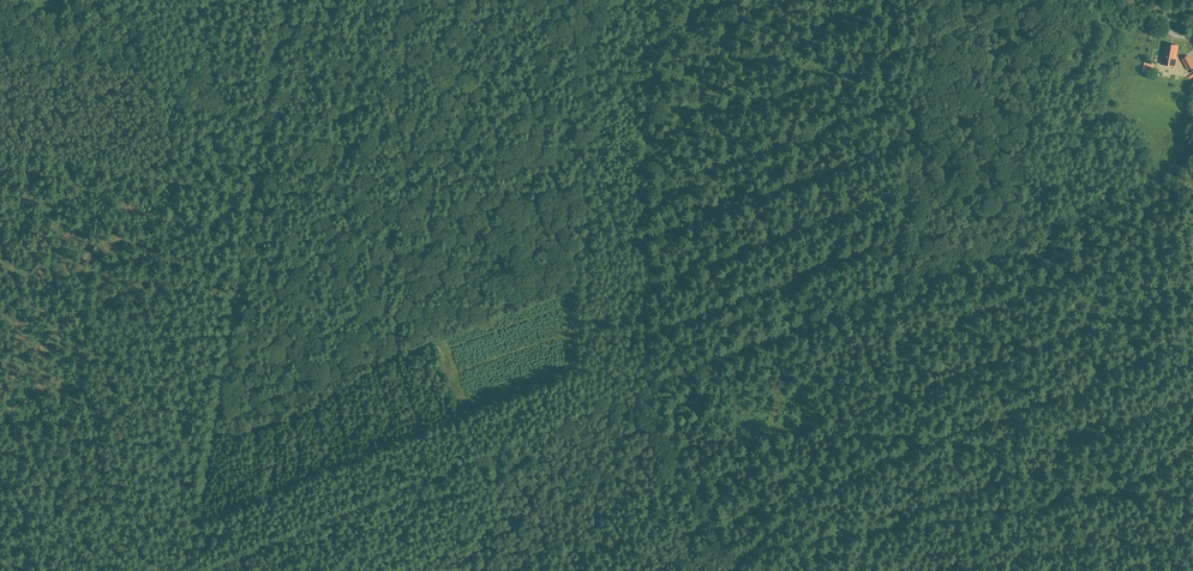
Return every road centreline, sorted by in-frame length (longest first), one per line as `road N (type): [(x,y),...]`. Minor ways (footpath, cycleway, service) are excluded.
road 1 (track): [(200,570),(886,289)]
road 2 (track): [(282,0),(190,570)]
road 3 (track): [(727,558),(652,391),(637,117),(657,0)]
road 4 (track): [(460,0),(413,340)]
road 5 (track): [(886,289),(935,0)]
road 6 (track): [(0,345),(220,384)]

